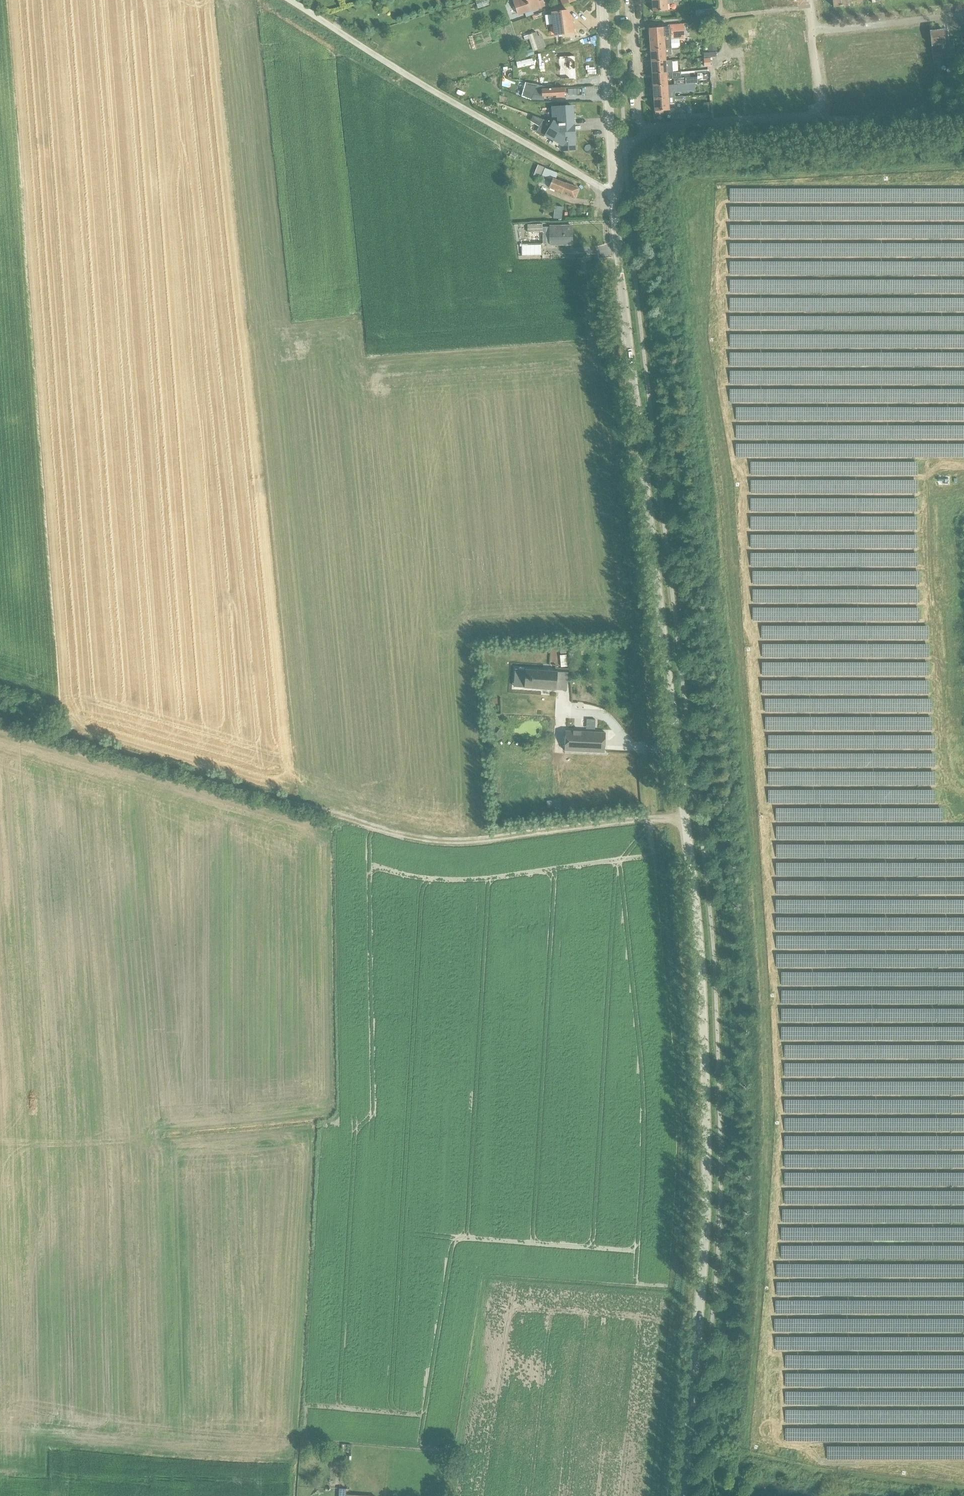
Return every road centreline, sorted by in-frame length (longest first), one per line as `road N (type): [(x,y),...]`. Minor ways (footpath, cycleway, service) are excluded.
road 1 (residential): [(680,1495),(705,1215),(699,949),(614,193)]
road 2 (unclassified): [(614,193),(290,0)]
road 3 (residential): [(648,132),(820,118),(812,32)]
road 4 (residential): [(812,32),(963,13)]
road 5 (residential): [(610,151),(603,0)]
road 6 (residential): [(648,132),(640,120),(633,0)]

